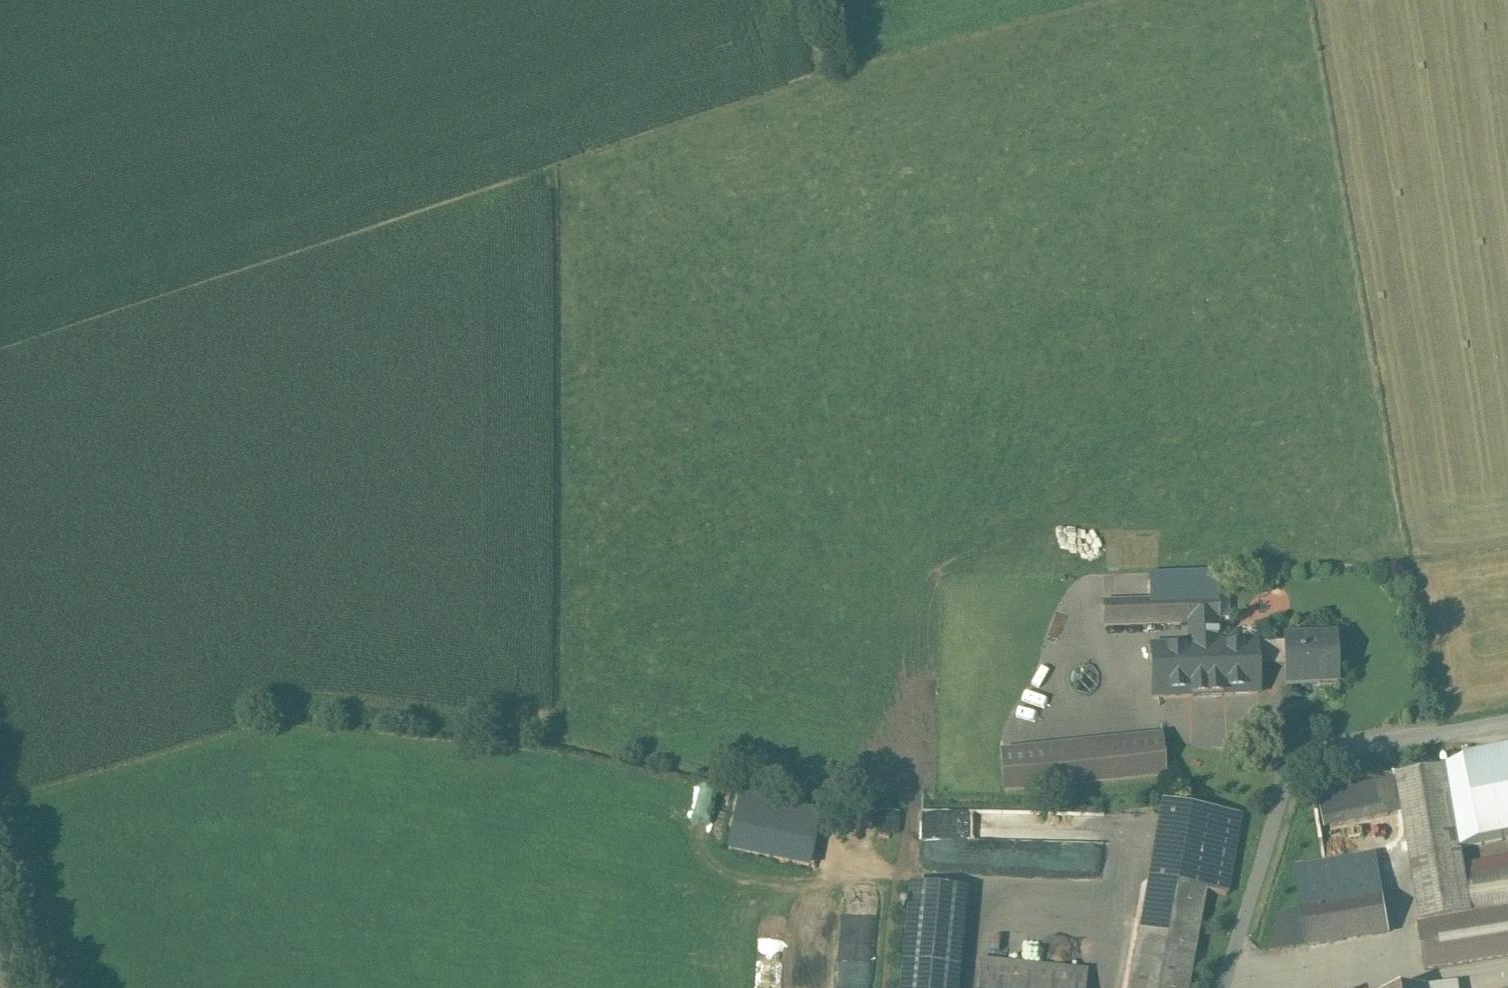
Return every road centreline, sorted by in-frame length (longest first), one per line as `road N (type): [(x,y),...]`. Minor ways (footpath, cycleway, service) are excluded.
road 1 (residential): [(1225,987),(1295,766),(1507,722)]

